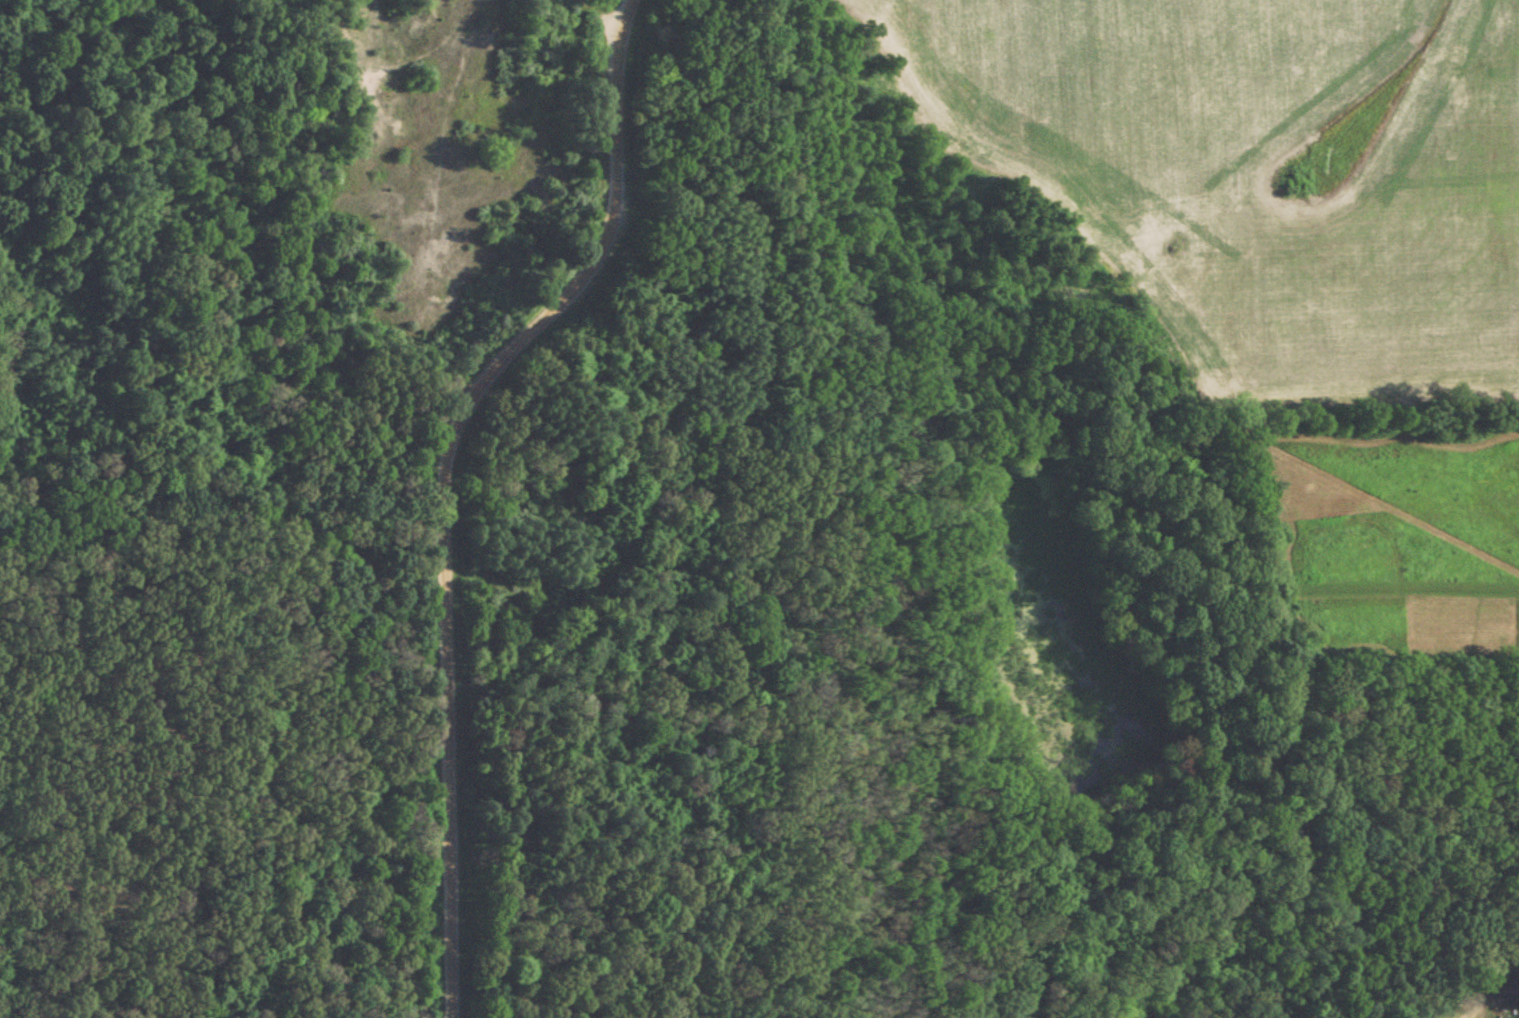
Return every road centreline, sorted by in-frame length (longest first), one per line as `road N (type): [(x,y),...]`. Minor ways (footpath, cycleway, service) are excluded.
road 1 (residential): [(445,1017),(442,555),(449,427),(472,385),(603,242),(613,219),(613,59),(626,0)]

